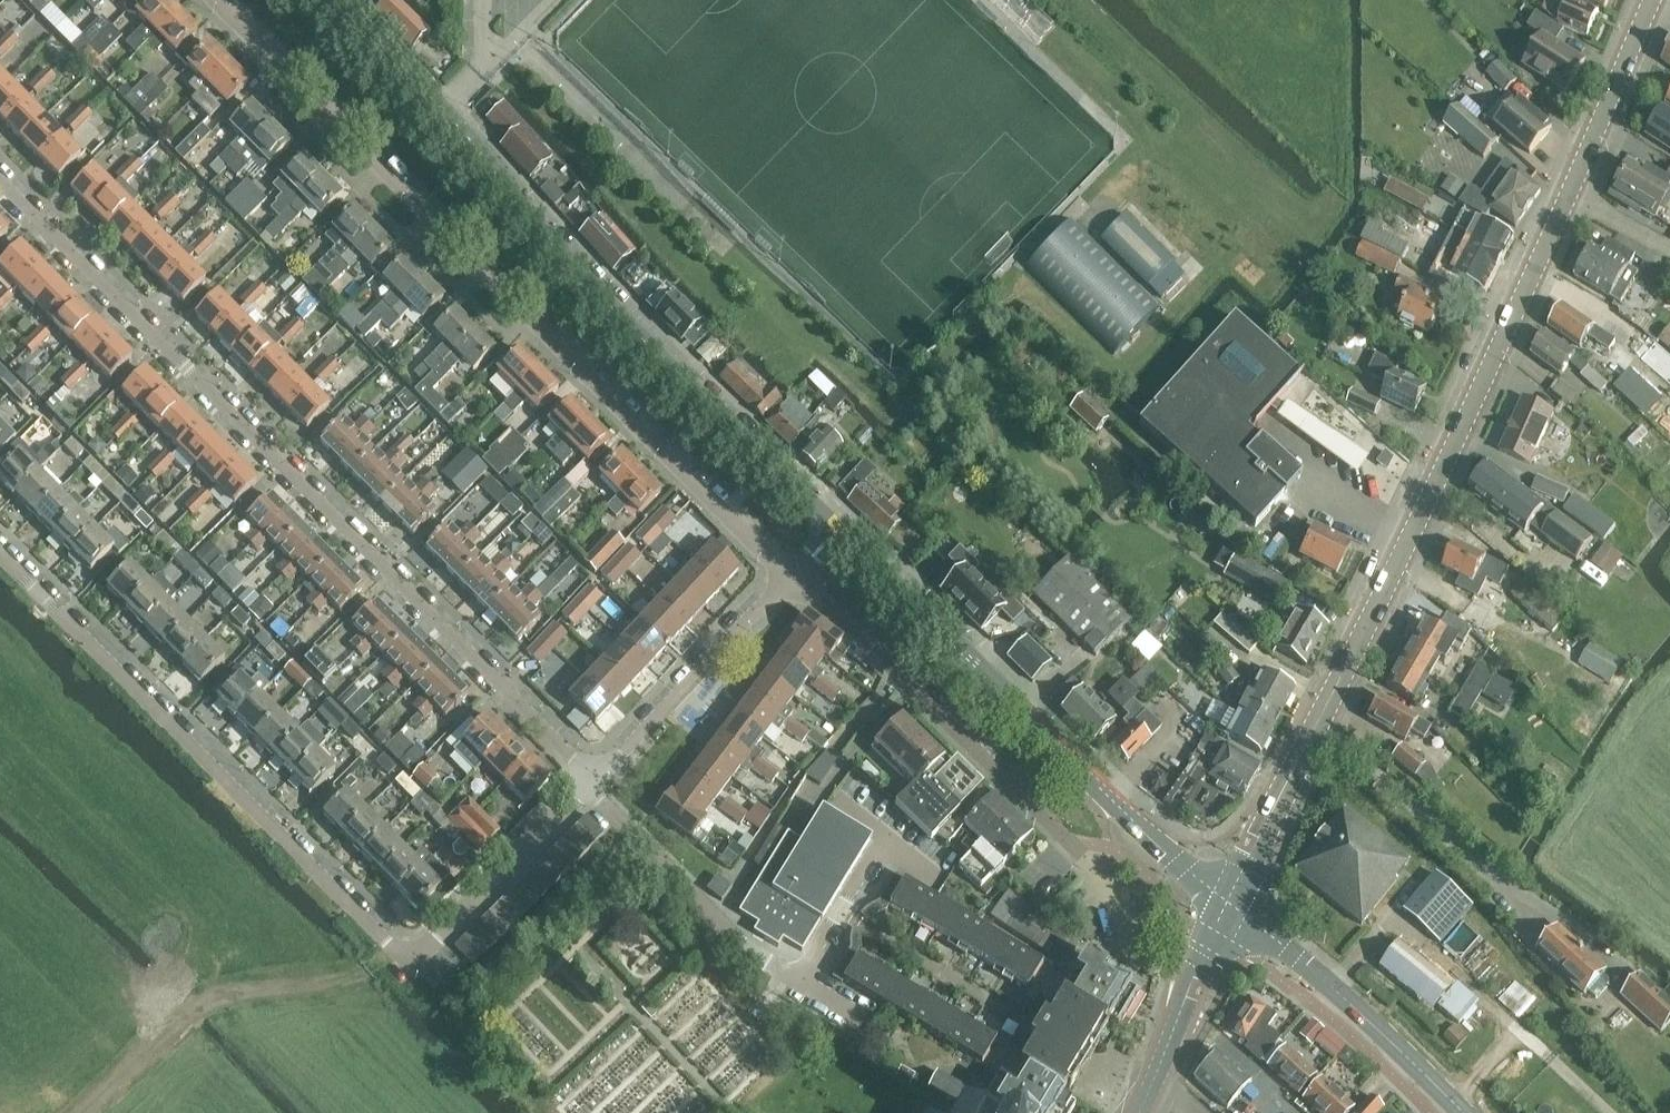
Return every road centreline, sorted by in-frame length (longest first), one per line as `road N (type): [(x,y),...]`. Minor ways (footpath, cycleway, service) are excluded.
road 1 (tertiary): [(1233,904),(1654,0)]
road 2 (unclassified): [(0,181),(594,778)]
road 3 (unclassified): [(0,553),(409,964),(587,786)]
road 4 (unclassified): [(791,577),(218,0)]
road 5 (tertiary): [(1233,904),(1102,792),(837,530)]
road 6 (tertiary): [(837,530),(636,334),(484,165)]
road 7 (unclassified): [(1123,933),(1115,889),(791,577)]
road 8 (track): [(392,947),(370,970),(346,979),(219,998),(86,1112)]
road 9 (tertiary): [(1458,1112),(1233,904)]
road 10 (residential): [(801,981),(737,940),(587,786)]
road 11 (unclassified): [(594,778),(791,577)]
road 12 (tertiary): [(1140,1112),(1233,904)]
road 13 (residential): [(888,838),(801,981)]
road 14 (tertiary): [(436,110),(323,0)]

